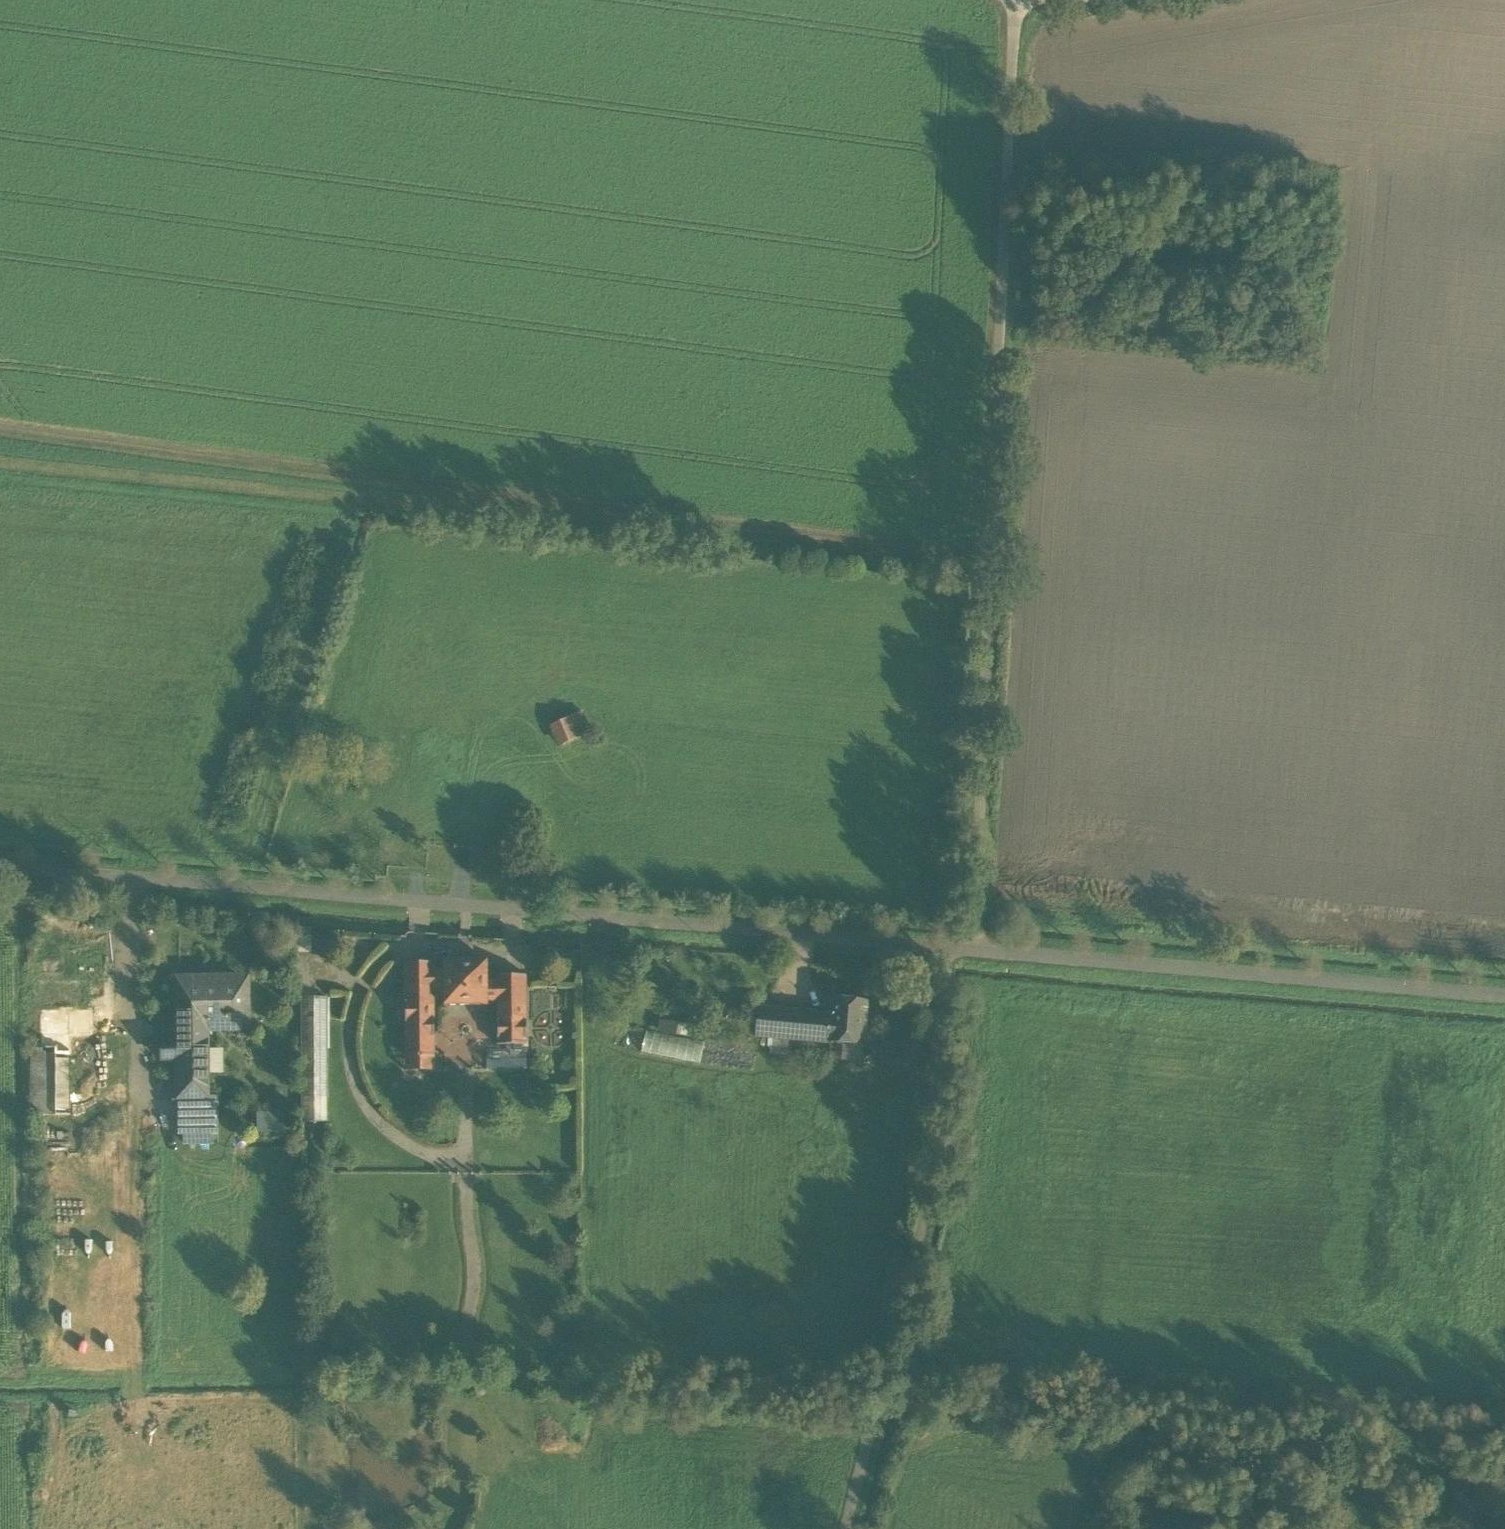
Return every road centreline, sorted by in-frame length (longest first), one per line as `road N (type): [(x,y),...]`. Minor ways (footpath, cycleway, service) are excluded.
road 1 (track): [(991,565),(0,464)]
road 2 (unclassified): [(972,949),(1015,18),(1025,0)]
road 3 (unclassified): [(0,866),(940,946)]
road 4 (unclassified): [(845,1528),(926,1191),(940,946)]
road 5 (residential): [(972,949),(1504,997)]

